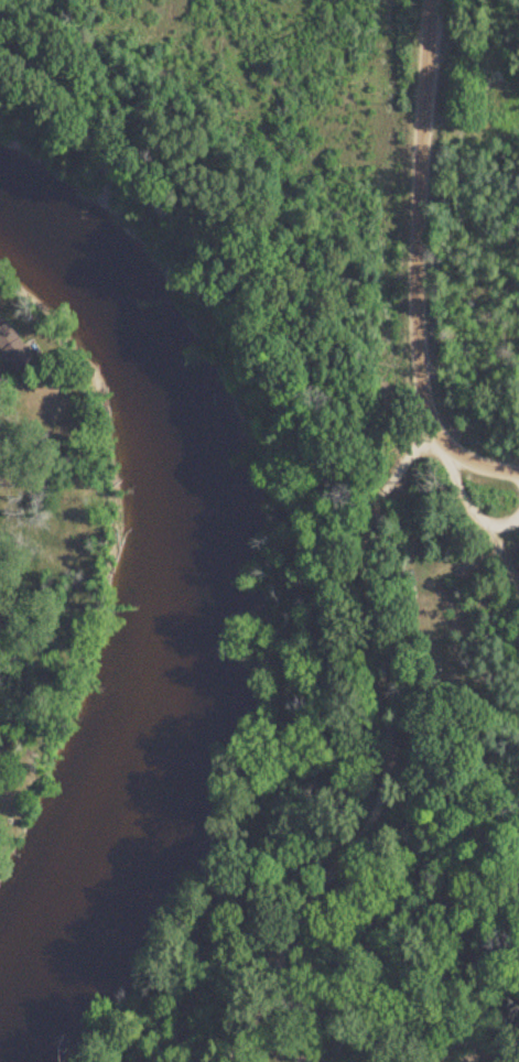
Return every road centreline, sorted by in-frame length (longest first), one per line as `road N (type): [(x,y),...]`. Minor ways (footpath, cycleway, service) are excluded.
road 1 (residential): [(219,1061),(299,908),(380,800),(386,733),(360,534),(387,480),(431,436)]
road 2 (residential): [(431,436),(414,236),(426,0)]

